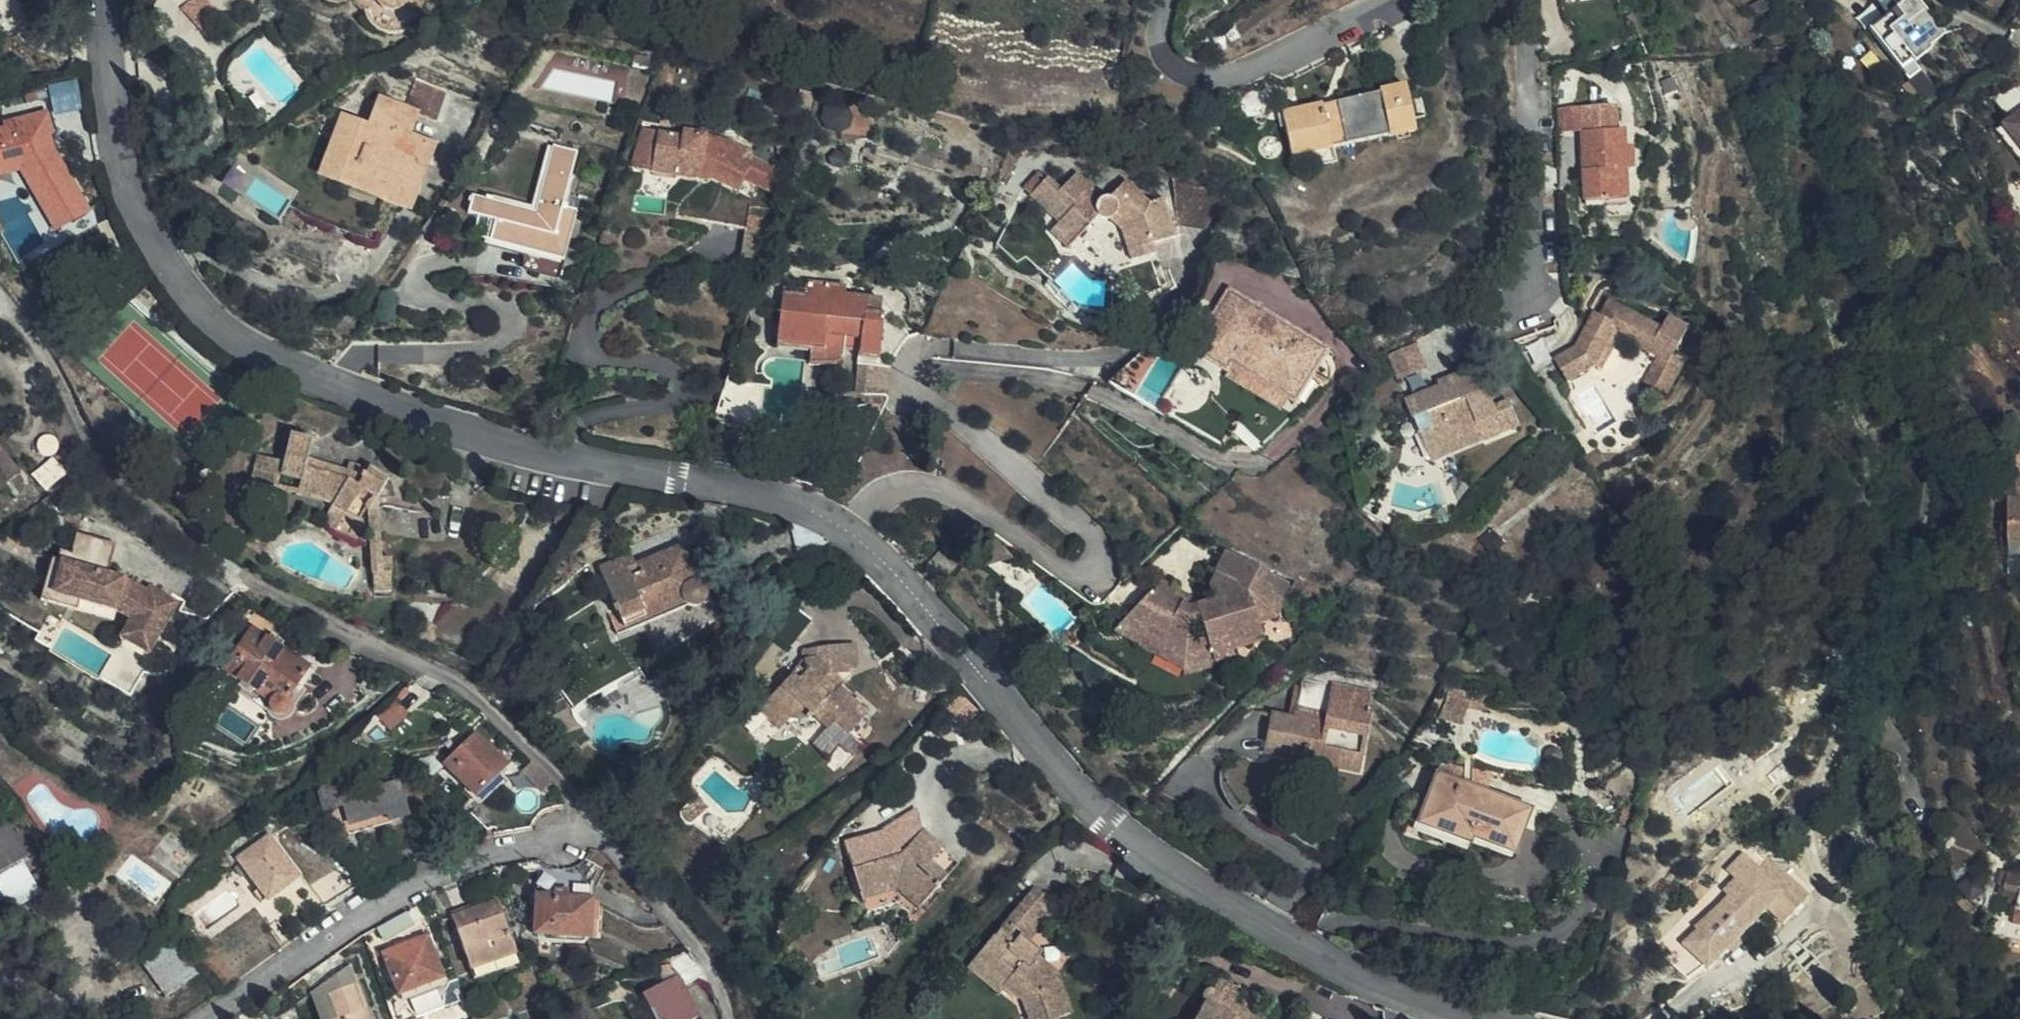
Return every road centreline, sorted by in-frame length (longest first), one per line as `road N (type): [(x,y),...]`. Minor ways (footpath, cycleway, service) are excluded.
road 1 (residential): [(106,0),(123,175),(138,218),(215,322),(296,372),(478,440),(794,502),(827,518),(870,552),(1080,788),(1148,851),(1347,976),(1470,1018)]
road 2 (unclassified): [(585,825),(483,695),(266,592),(100,466),(44,355),(0,300)]
road 3 (residential): [(585,825),(424,884),(207,1018)]
road 4 (residential): [(1166,0),(1158,28),(1164,63),(1191,81),(1223,81),(1386,0)]
road 5 (unclassified): [(730,1018),(683,926),(585,825)]

